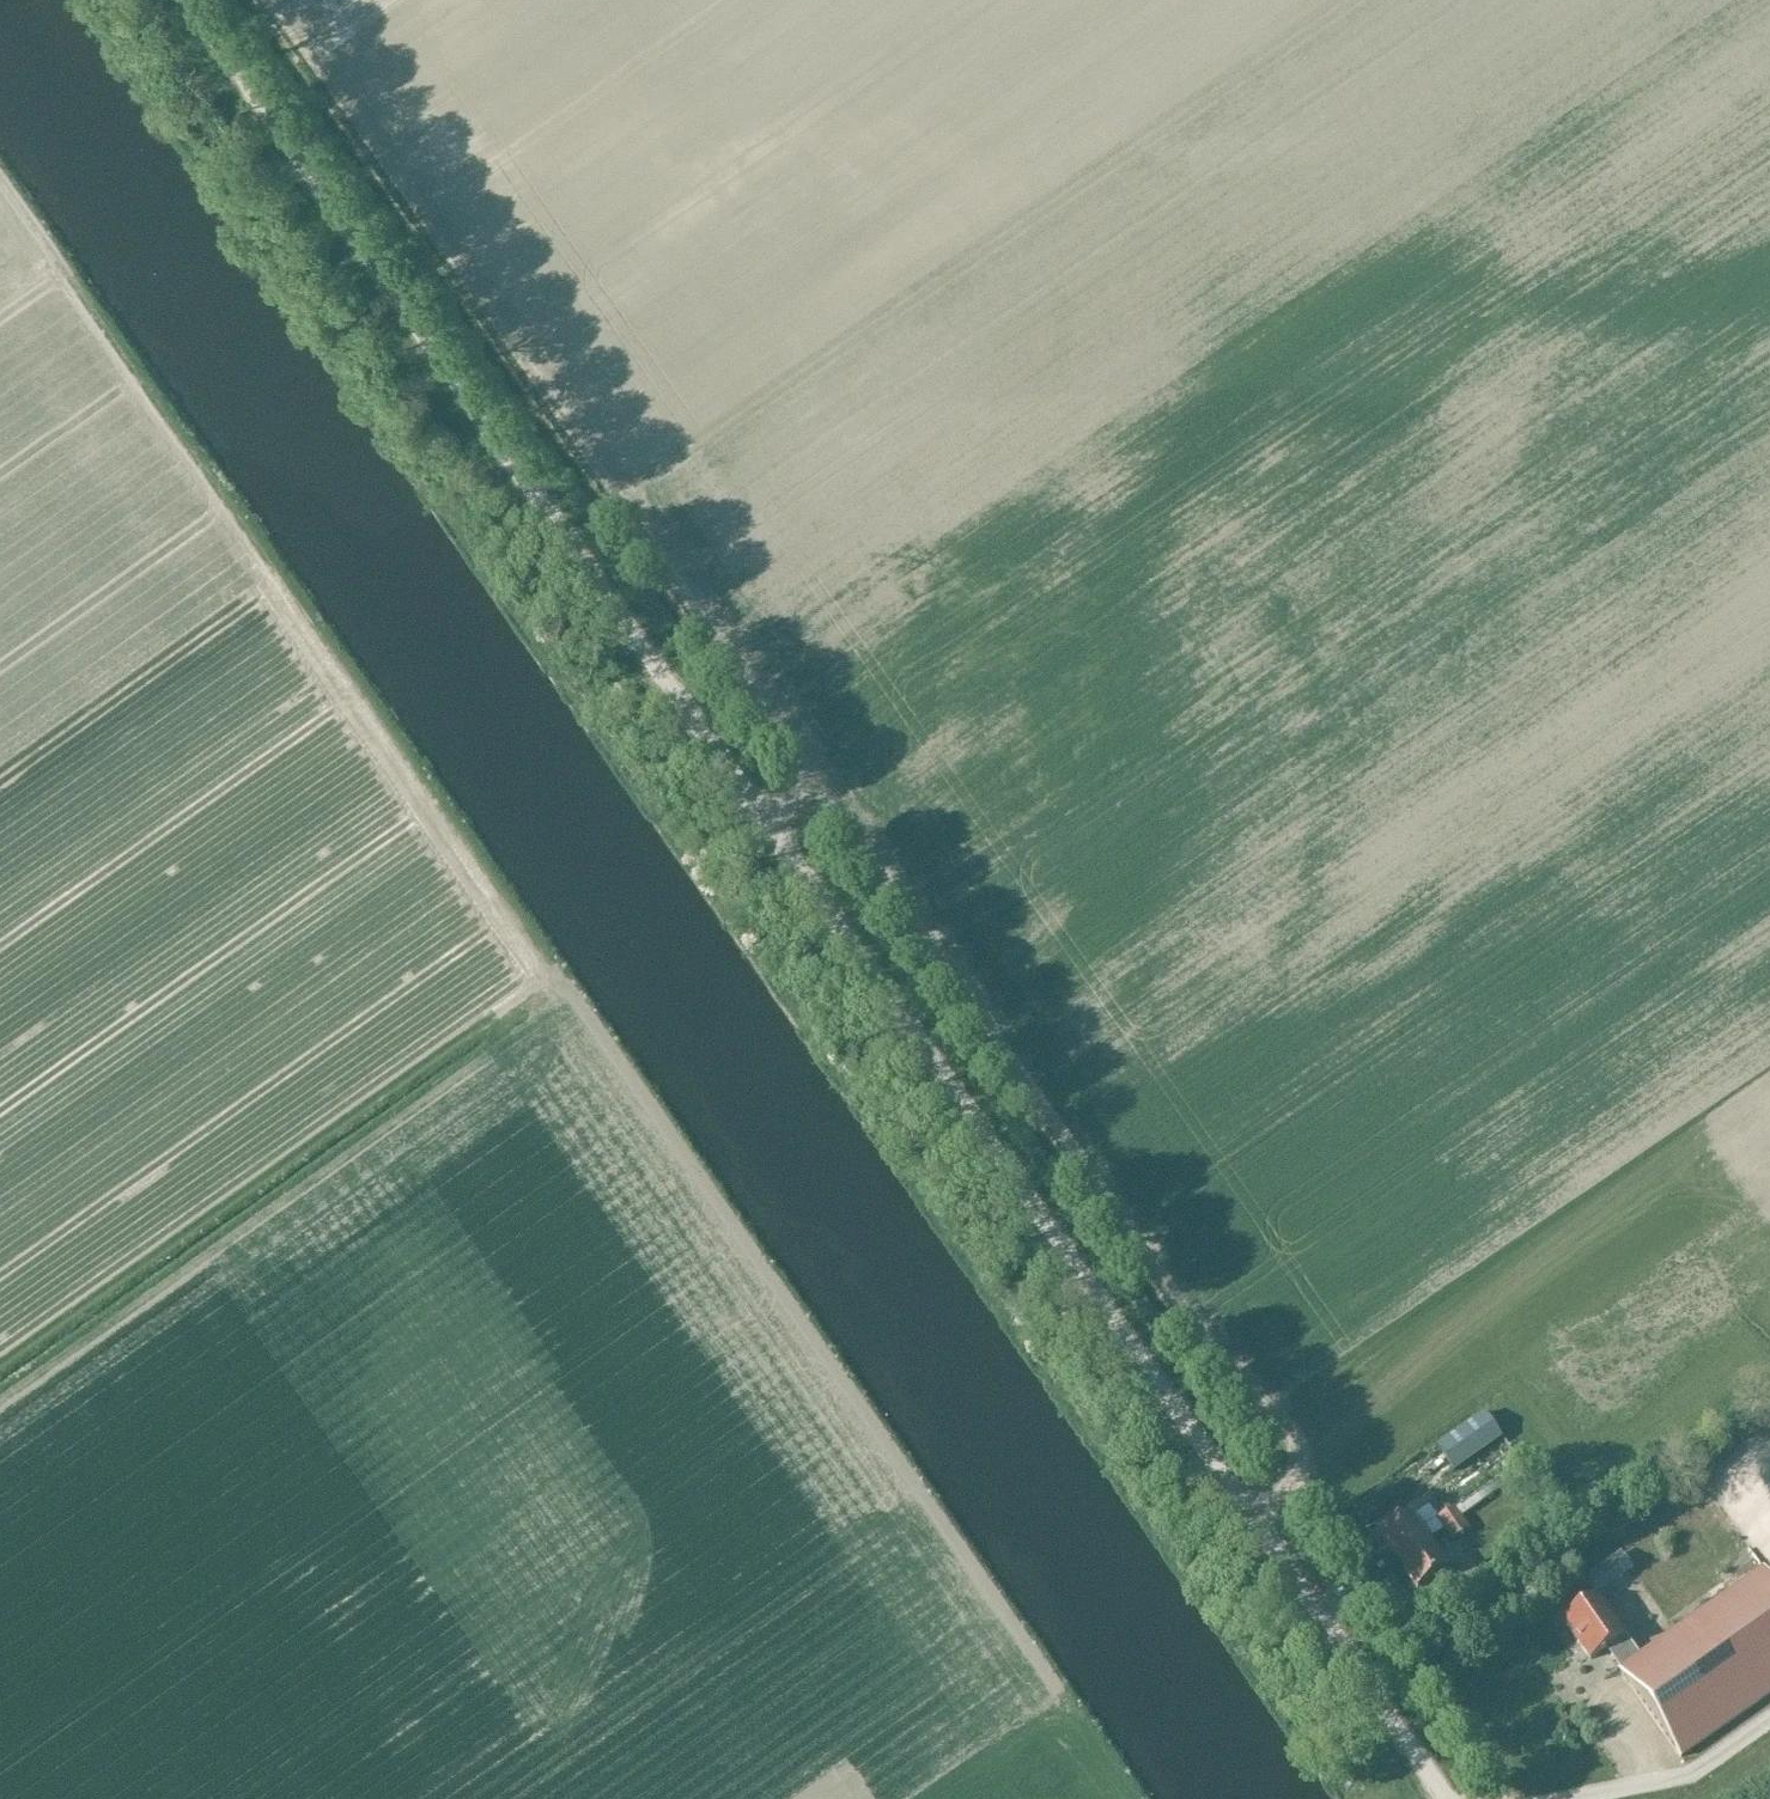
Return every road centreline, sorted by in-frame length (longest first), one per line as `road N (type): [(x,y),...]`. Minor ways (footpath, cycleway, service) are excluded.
road 1 (unclassified): [(1446,1798),(188,0)]

